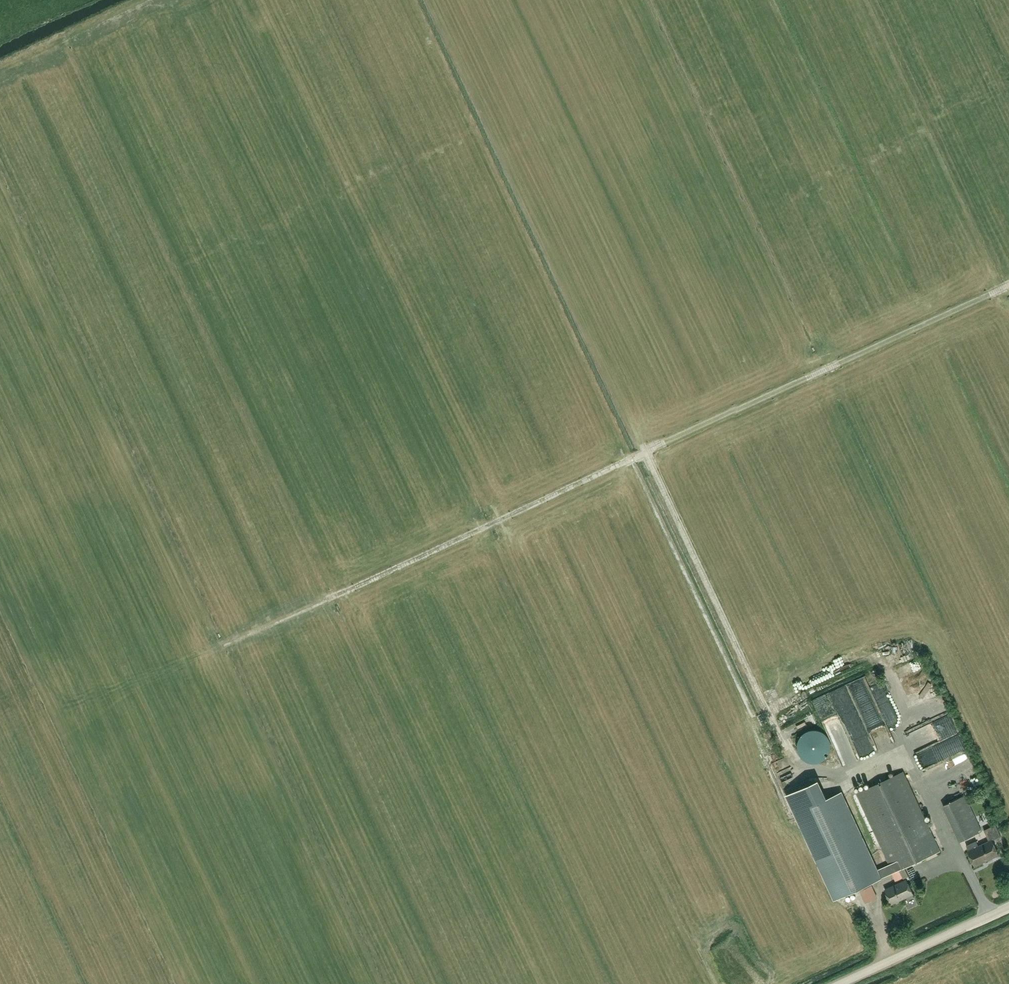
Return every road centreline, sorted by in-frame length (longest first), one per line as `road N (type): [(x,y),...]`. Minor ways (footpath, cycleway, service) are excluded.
road 1 (unclassified): [(841,983),(1008,909)]

